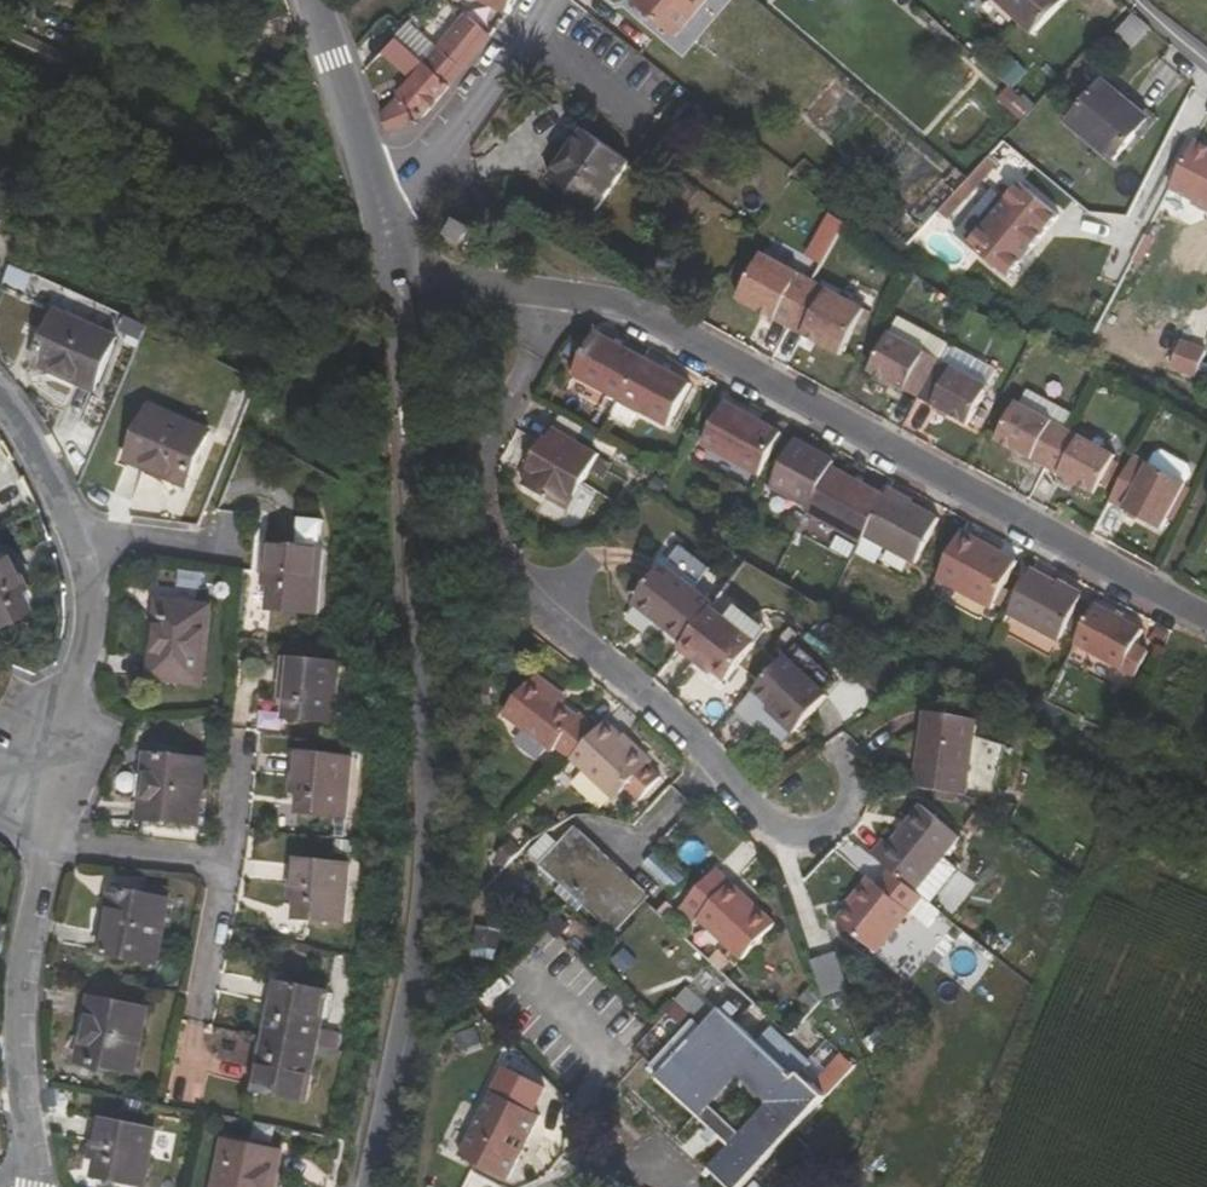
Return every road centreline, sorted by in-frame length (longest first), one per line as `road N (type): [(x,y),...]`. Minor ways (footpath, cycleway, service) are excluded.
road 1 (tertiary): [(395,280),(432,502),(448,862),(414,1074),(381,1186)]
road 2 (residential): [(564,294),(562,312),(485,442),(504,579),(688,721),(757,819),(821,833),(849,807),(849,750)]
road 3 (residential): [(1206,651),(1109,606),(666,323),(564,294)]
road 4 (unclassified): [(0,401),(42,458),(86,556),(92,613),(55,784)]
road 5 (unclassified): [(51,839),(38,1037),(42,1186)]
road 6 (residential): [(560,0),(539,44),(398,185),(378,193)]
road 7 (residential): [(566,1186),(595,1160),(604,1129),(600,1050),(525,978)]
road 8 (residential): [(230,868),(190,1087)]
road 9 (tertiary): [(308,0),(378,193)]
road 10 (residential): [(51,839),(230,868)]
road 11 (residential): [(564,294),(433,276),(395,280)]

